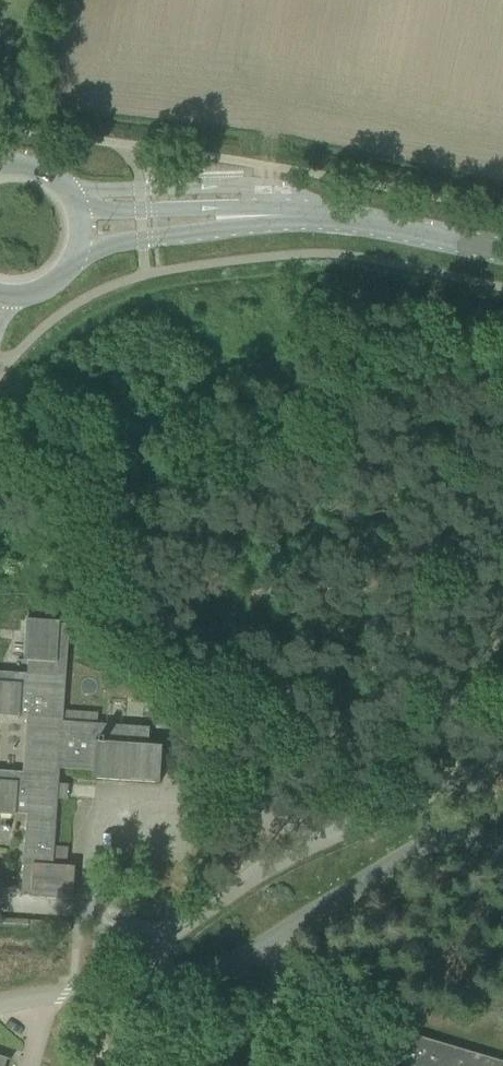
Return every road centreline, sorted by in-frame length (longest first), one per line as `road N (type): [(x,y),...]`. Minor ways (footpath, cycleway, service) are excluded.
road 1 (secondary): [(72,259),(142,235),(287,213)]
road 2 (secondary): [(502,251),(287,213)]
road 3 (secondary): [(287,213),(78,211)]

